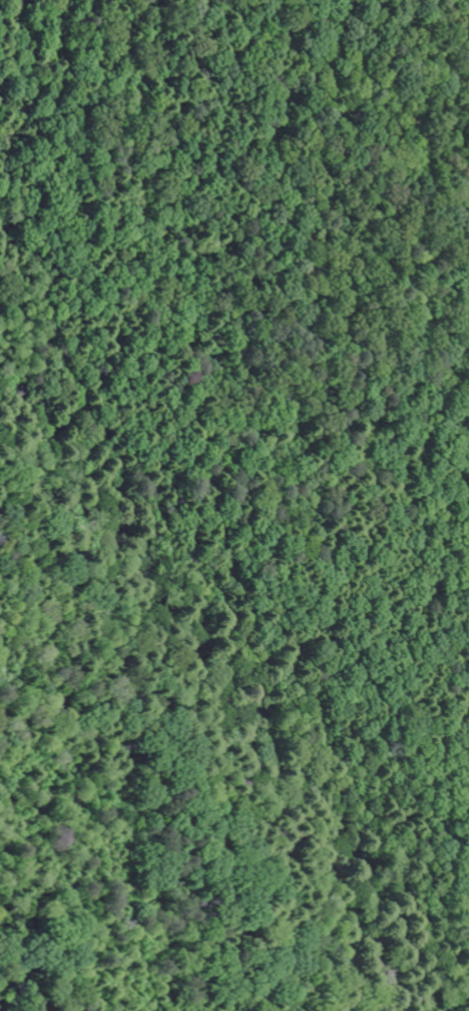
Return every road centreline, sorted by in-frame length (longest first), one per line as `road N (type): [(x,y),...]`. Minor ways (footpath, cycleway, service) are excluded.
road 1 (residential): [(0,583),(77,725),(119,917)]
road 2 (residential): [(0,146),(48,64),(50,0)]

